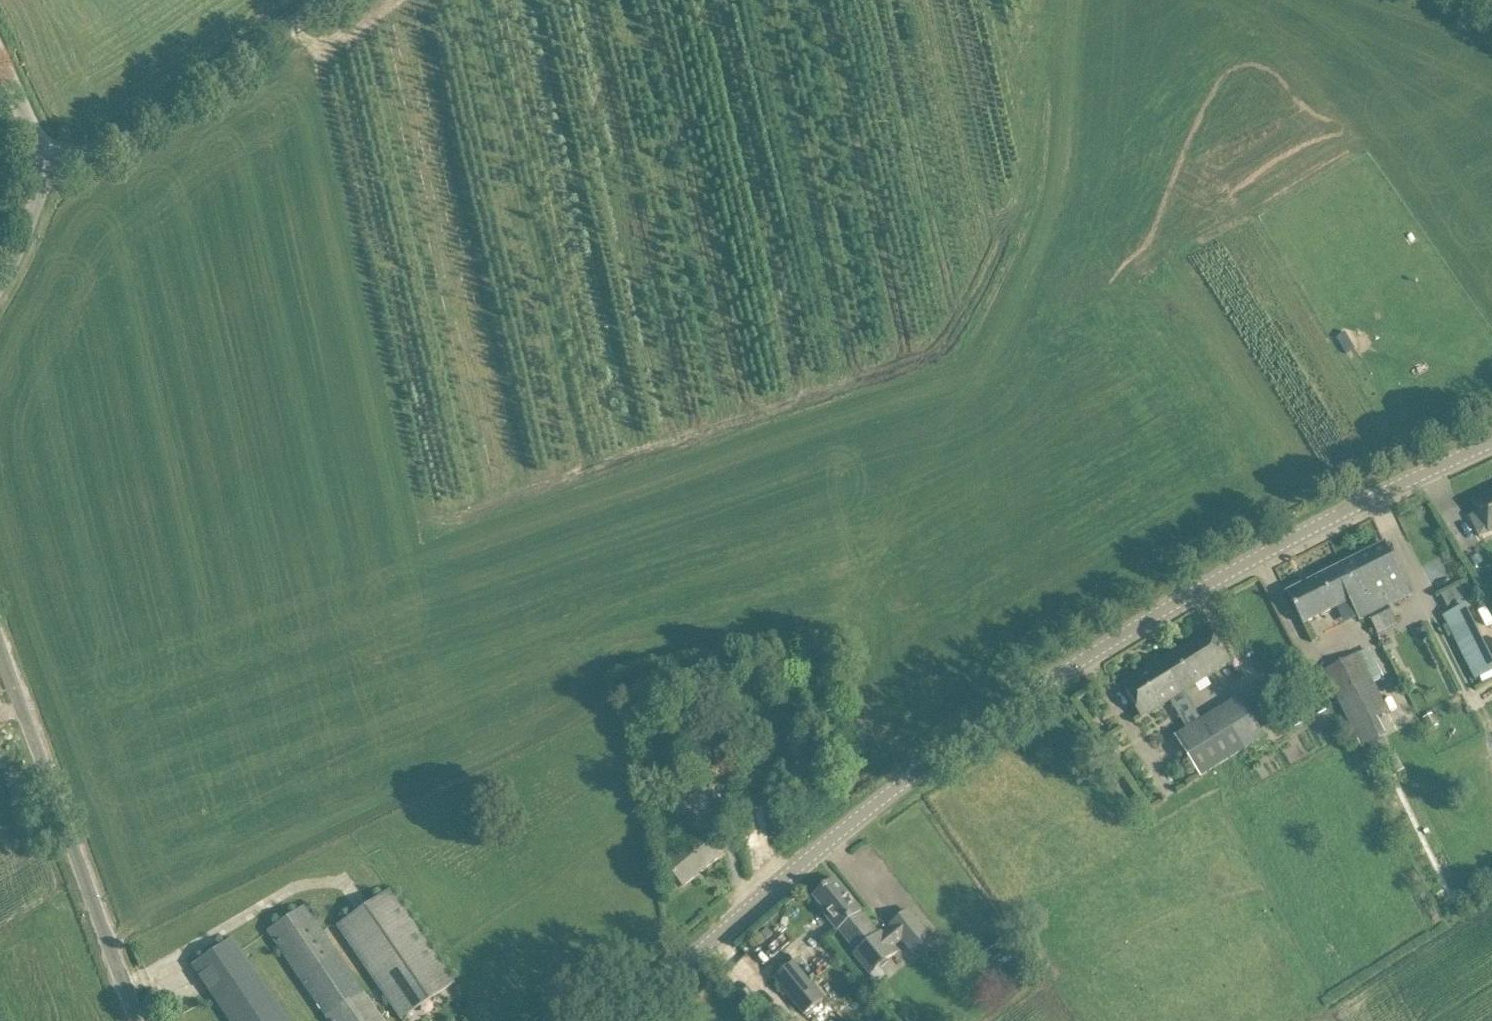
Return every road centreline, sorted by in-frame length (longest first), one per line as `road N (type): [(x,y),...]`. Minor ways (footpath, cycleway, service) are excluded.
road 1 (unclassified): [(620,1020),(876,804),(1046,683),(1272,550),(1491,442)]
road 2 (unclassified): [(137,1020),(0,646)]
road 3 (unclassified): [(332,0),(131,134),(48,164)]
road 4 (unclassified): [(0,284),(21,248),(48,164)]

